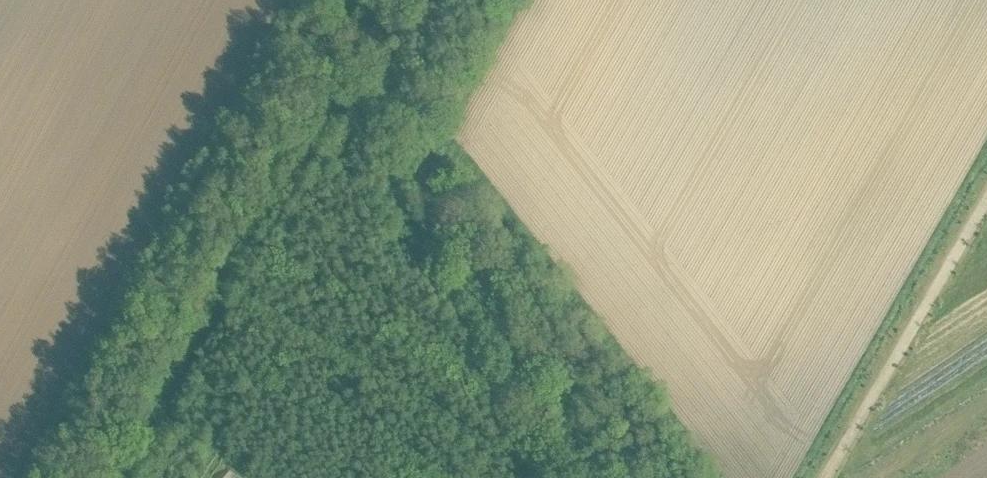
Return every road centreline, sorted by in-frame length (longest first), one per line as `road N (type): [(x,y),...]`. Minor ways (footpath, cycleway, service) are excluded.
road 1 (track): [(829,477),(986,203)]

